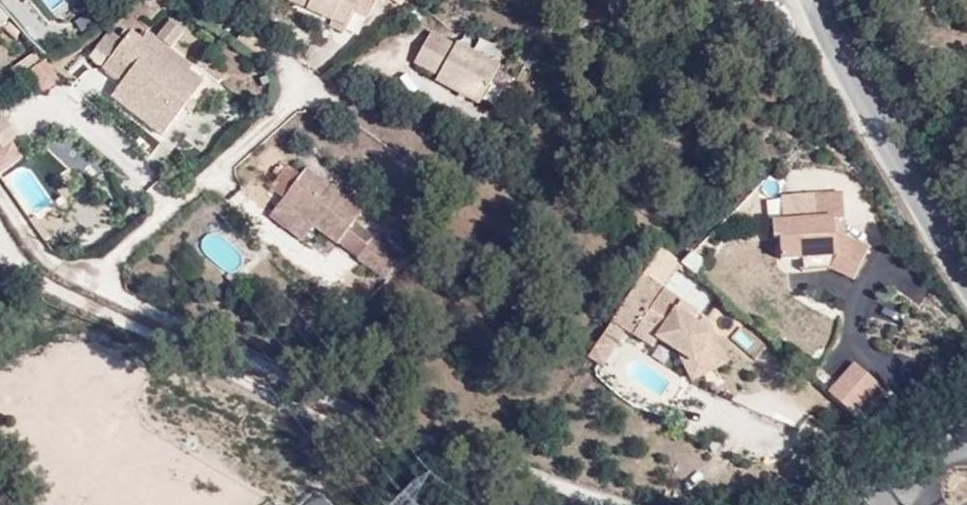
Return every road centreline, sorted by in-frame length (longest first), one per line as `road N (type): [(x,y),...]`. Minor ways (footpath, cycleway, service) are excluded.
road 1 (tertiary): [(966,269),(834,49),(814,0)]

